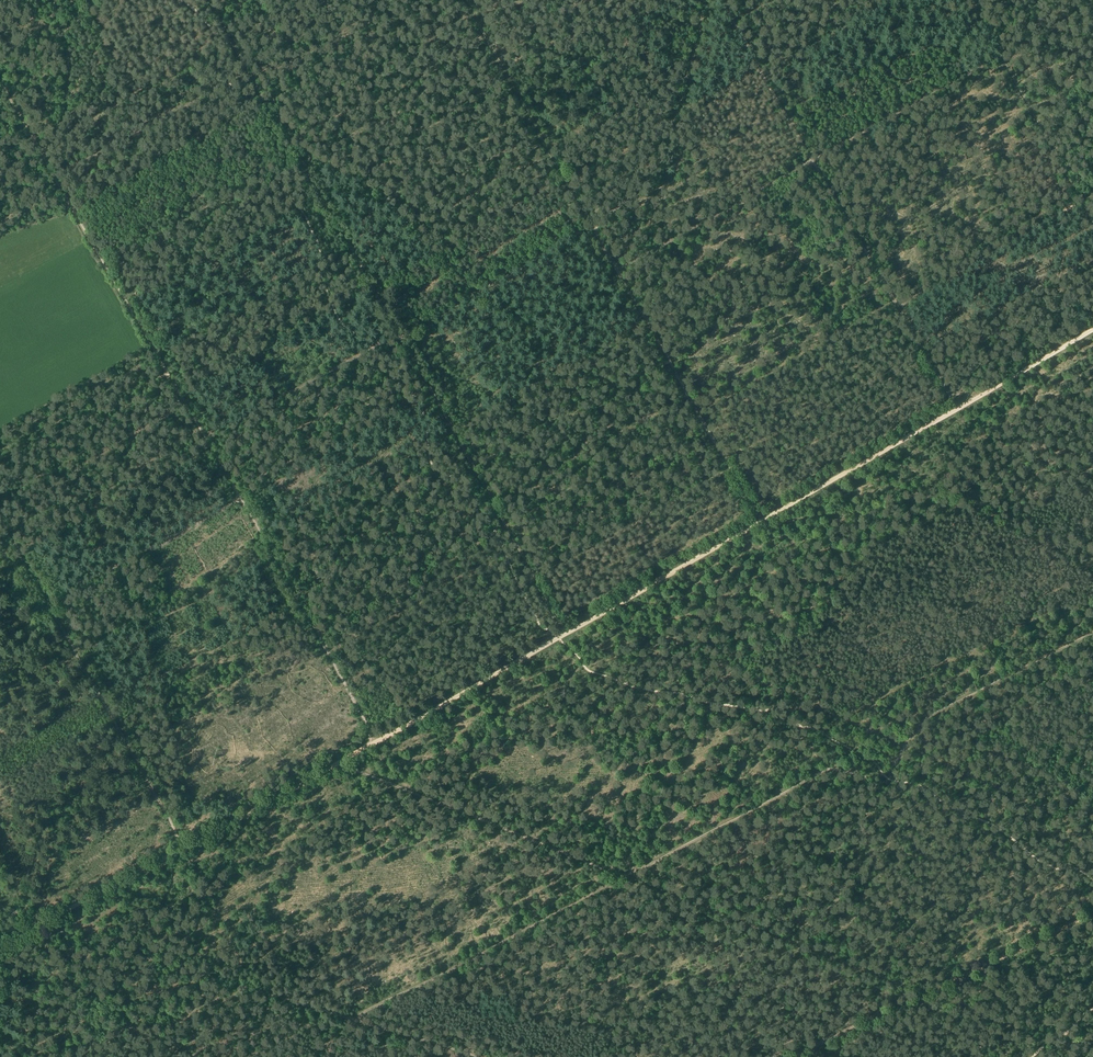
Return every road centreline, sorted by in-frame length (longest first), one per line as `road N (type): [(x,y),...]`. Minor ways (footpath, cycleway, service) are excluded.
road 1 (track): [(0,514),(184,845),(136,955),(0,949)]
road 2 (track): [(1092,330),(567,633)]
road 3 (track): [(627,878),(824,774),(884,774),(919,723),(1092,633)]
road 4 (track): [(1092,831),(607,610)]
road 5 (track): [(722,0),(953,411)]
road 6 (track): [(39,924),(476,1056)]
road 7 (track): [(201,435),(424,325),(591,226)]
road 8 (track): [(450,0),(76,212)]
road 9 (track): [(338,763),(39,924),(0,933)]
road 10 (track): [(814,162),(997,60),(1026,110),(1092,79)]
road 11 (track): [(208,0),(372,291)]
road 12 (track): [(627,878),(929,992)]
road 13 (track): [(338,763),(627,878)]
road 14 (track): [(356,1022),(627,878)]
road 15 (track): [(618,274),(760,522)]
road 16 (track): [(181,397),(315,635)]
road 17 (track): [(372,291),(504,527)]
road 18 (track): [(591,226),(654,179),(681,114),(708,0)]
road 19 (track): [(814,162),(618,274)]
road 20 (track): [(565,180),(372,291)]
road 21 (track): [(567,633),(374,742)]
road 22 (track): [(504,527),(315,635)]
road 23 (track): [(181,397),(0,501)]
road 24 (track): [(461,0),(565,180)]
road 25 (track): [(929,992),(1092,917)]
road 26 (track): [(800,1056),(929,992)]
road 27 (track): [(1026,110),(1092,225)]
road 28 (track): [(504,527),(567,633)]
road 29 (track): [(315,635),(374,742)]

